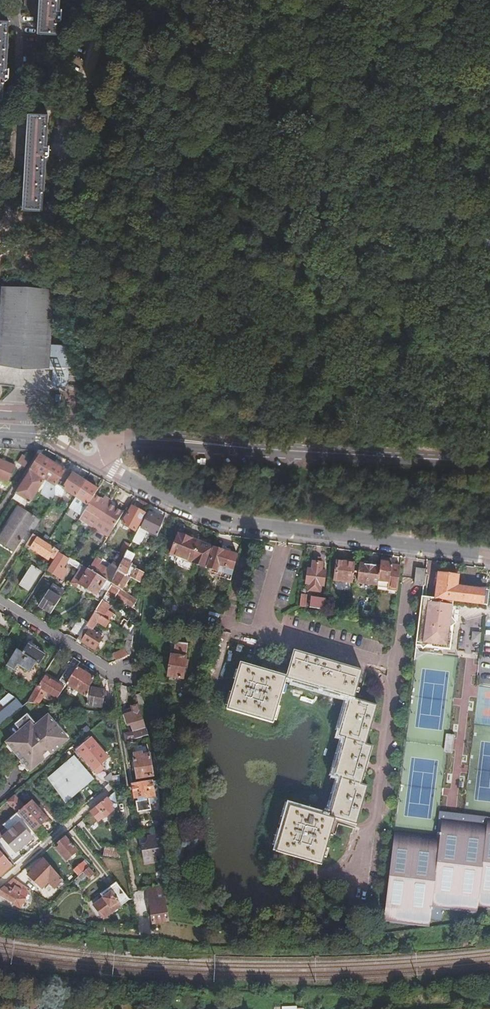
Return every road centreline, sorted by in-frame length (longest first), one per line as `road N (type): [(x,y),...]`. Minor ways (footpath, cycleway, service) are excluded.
road 1 (residential): [(93,457),(172,503),(235,522),(489,556)]
road 2 (unclassified): [(96,441),(489,464)]
road 3 (residential): [(0,602),(112,672)]
road 4 (track): [(100,796),(0,881)]

